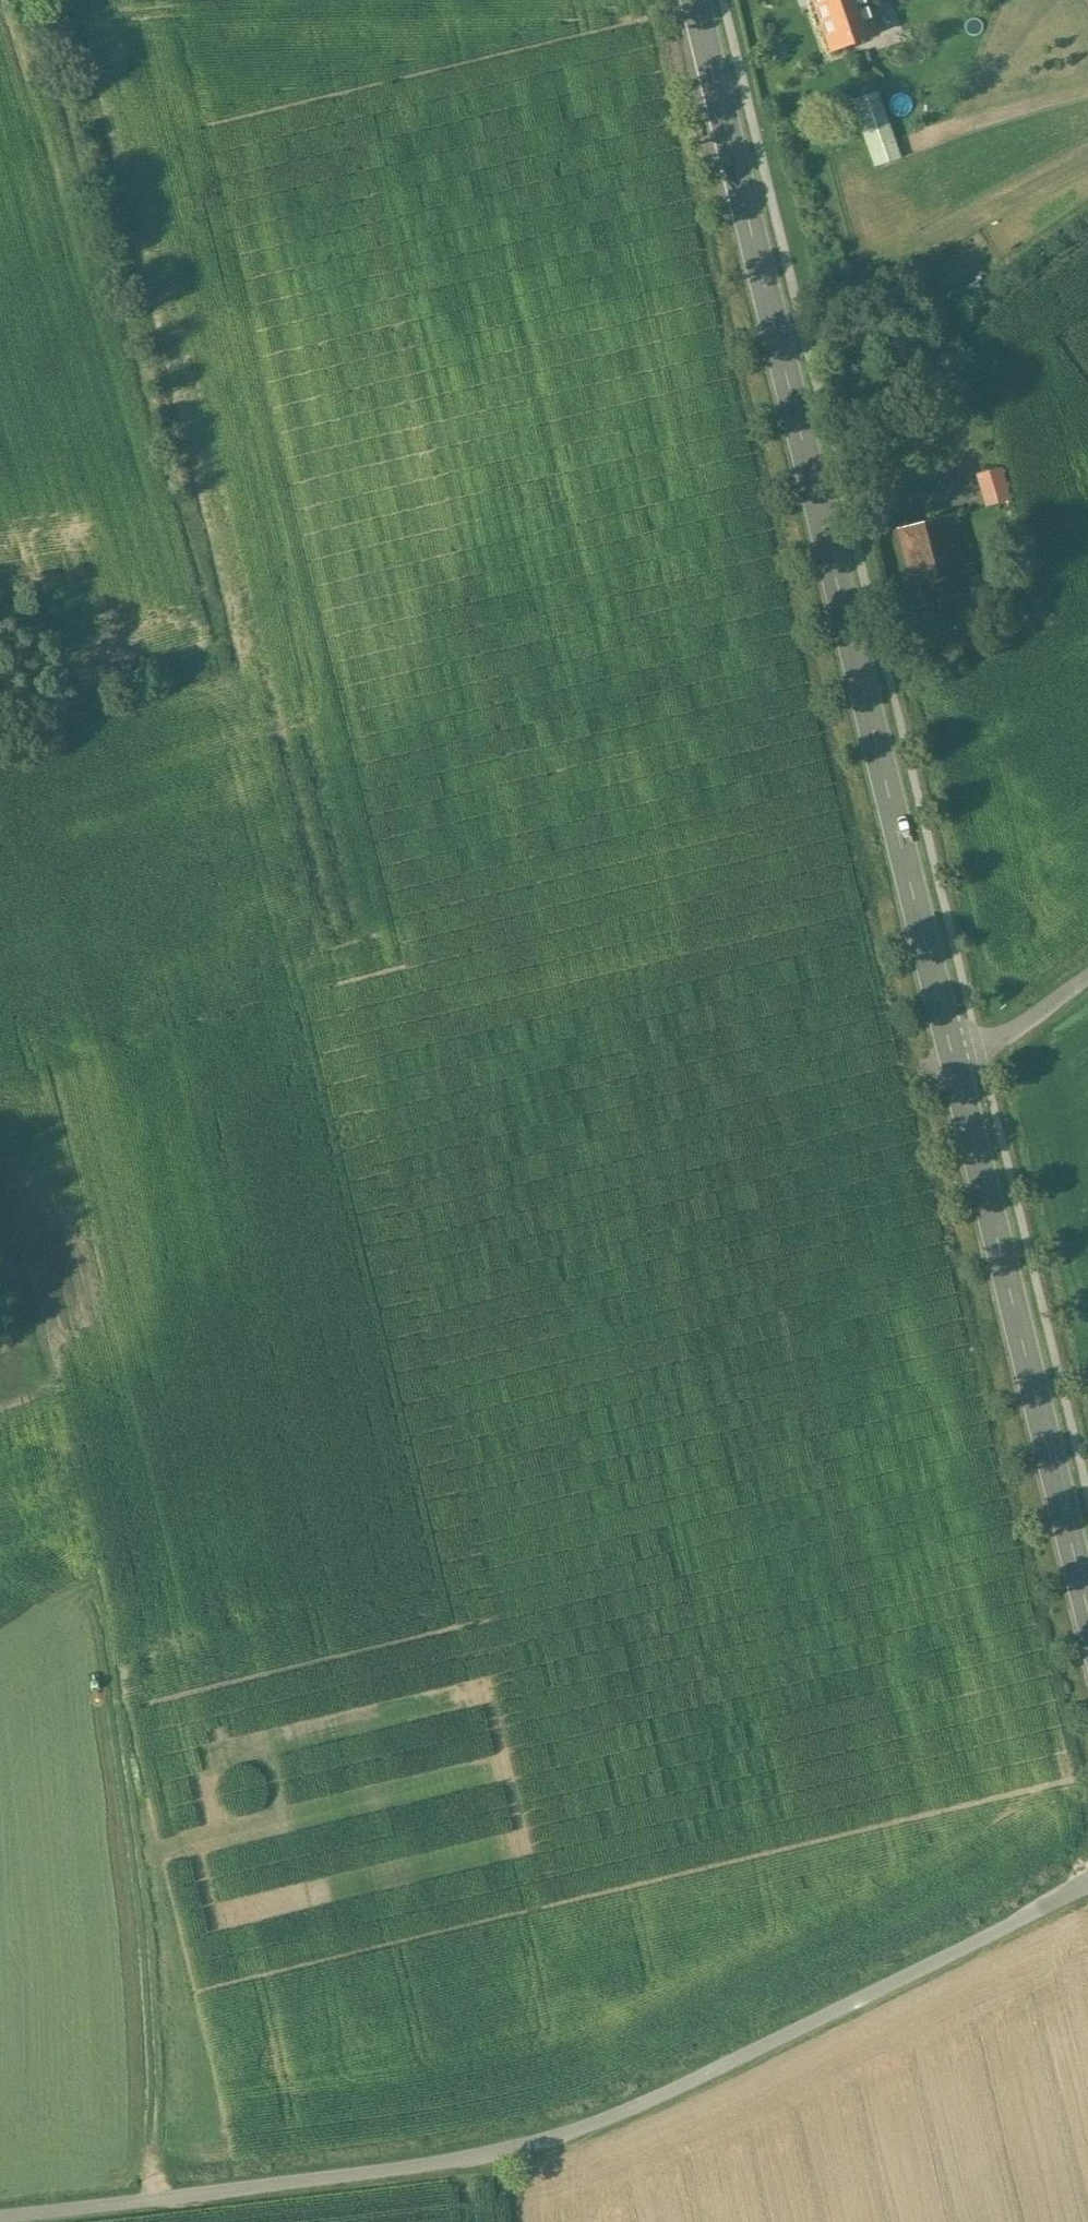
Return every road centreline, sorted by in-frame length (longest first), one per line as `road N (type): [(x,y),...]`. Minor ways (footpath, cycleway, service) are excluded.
road 1 (unclassified): [(1087,1885),(693,2078),(560,2132),(429,2167),(0,2218)]
road 2 (secondary): [(694,0),(951,1054)]
road 3 (secondary): [(951,1054),(1087,1613)]
road 4 (unclassified): [(951,1054),(1020,1023),(1087,975)]

